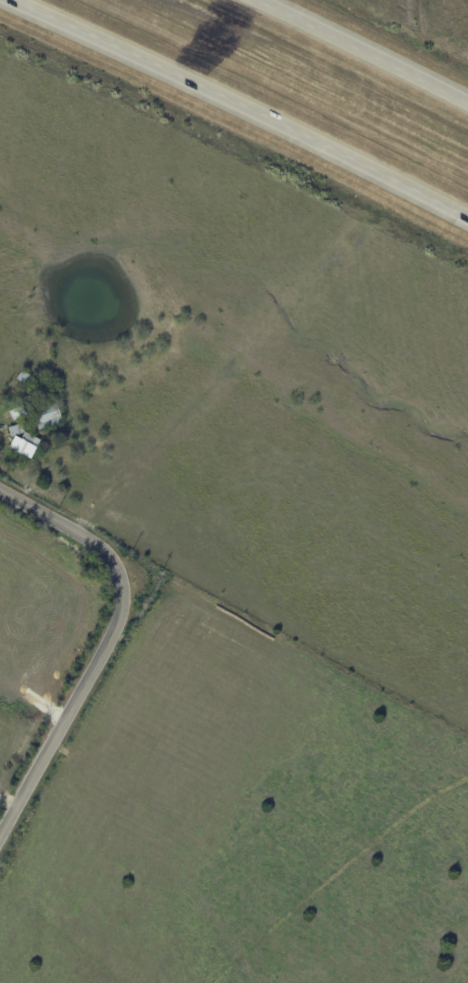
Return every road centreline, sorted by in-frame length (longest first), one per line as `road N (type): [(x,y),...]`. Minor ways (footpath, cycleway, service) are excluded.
road 1 (motorway): [(0,12),(390,173),(467,215)]
road 2 (residential): [(0,493),(93,544),(115,569),(119,614),(0,837)]
road 3 (motorway): [(467,110),(249,0)]

